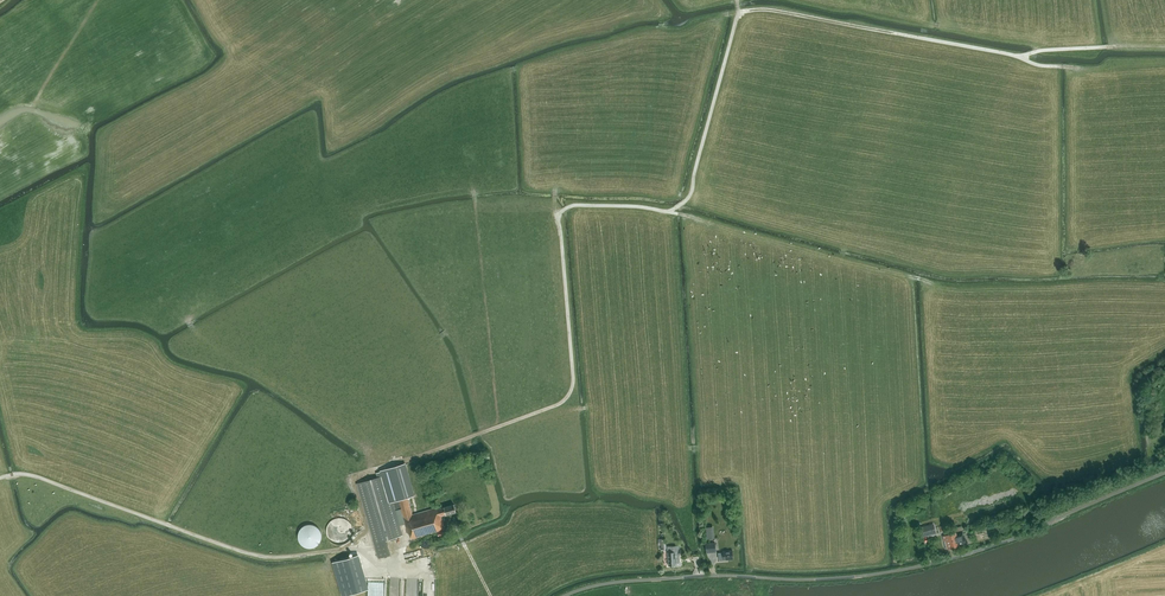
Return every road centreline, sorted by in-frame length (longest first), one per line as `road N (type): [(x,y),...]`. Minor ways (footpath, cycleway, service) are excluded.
road 1 (track): [(687,216),(578,205),(556,215),(573,373),(568,396),(352,476),(373,546),(366,555)]
road 2 (unclassified): [(1164,473),(1018,537),(930,564),(821,579),(622,582),(564,595)]
road 3 (track): [(738,12),(770,10),(1073,67)]
road 4 (track): [(737,0),(692,191),(668,212)]
road 5 (track): [(1016,56),(1164,46)]

